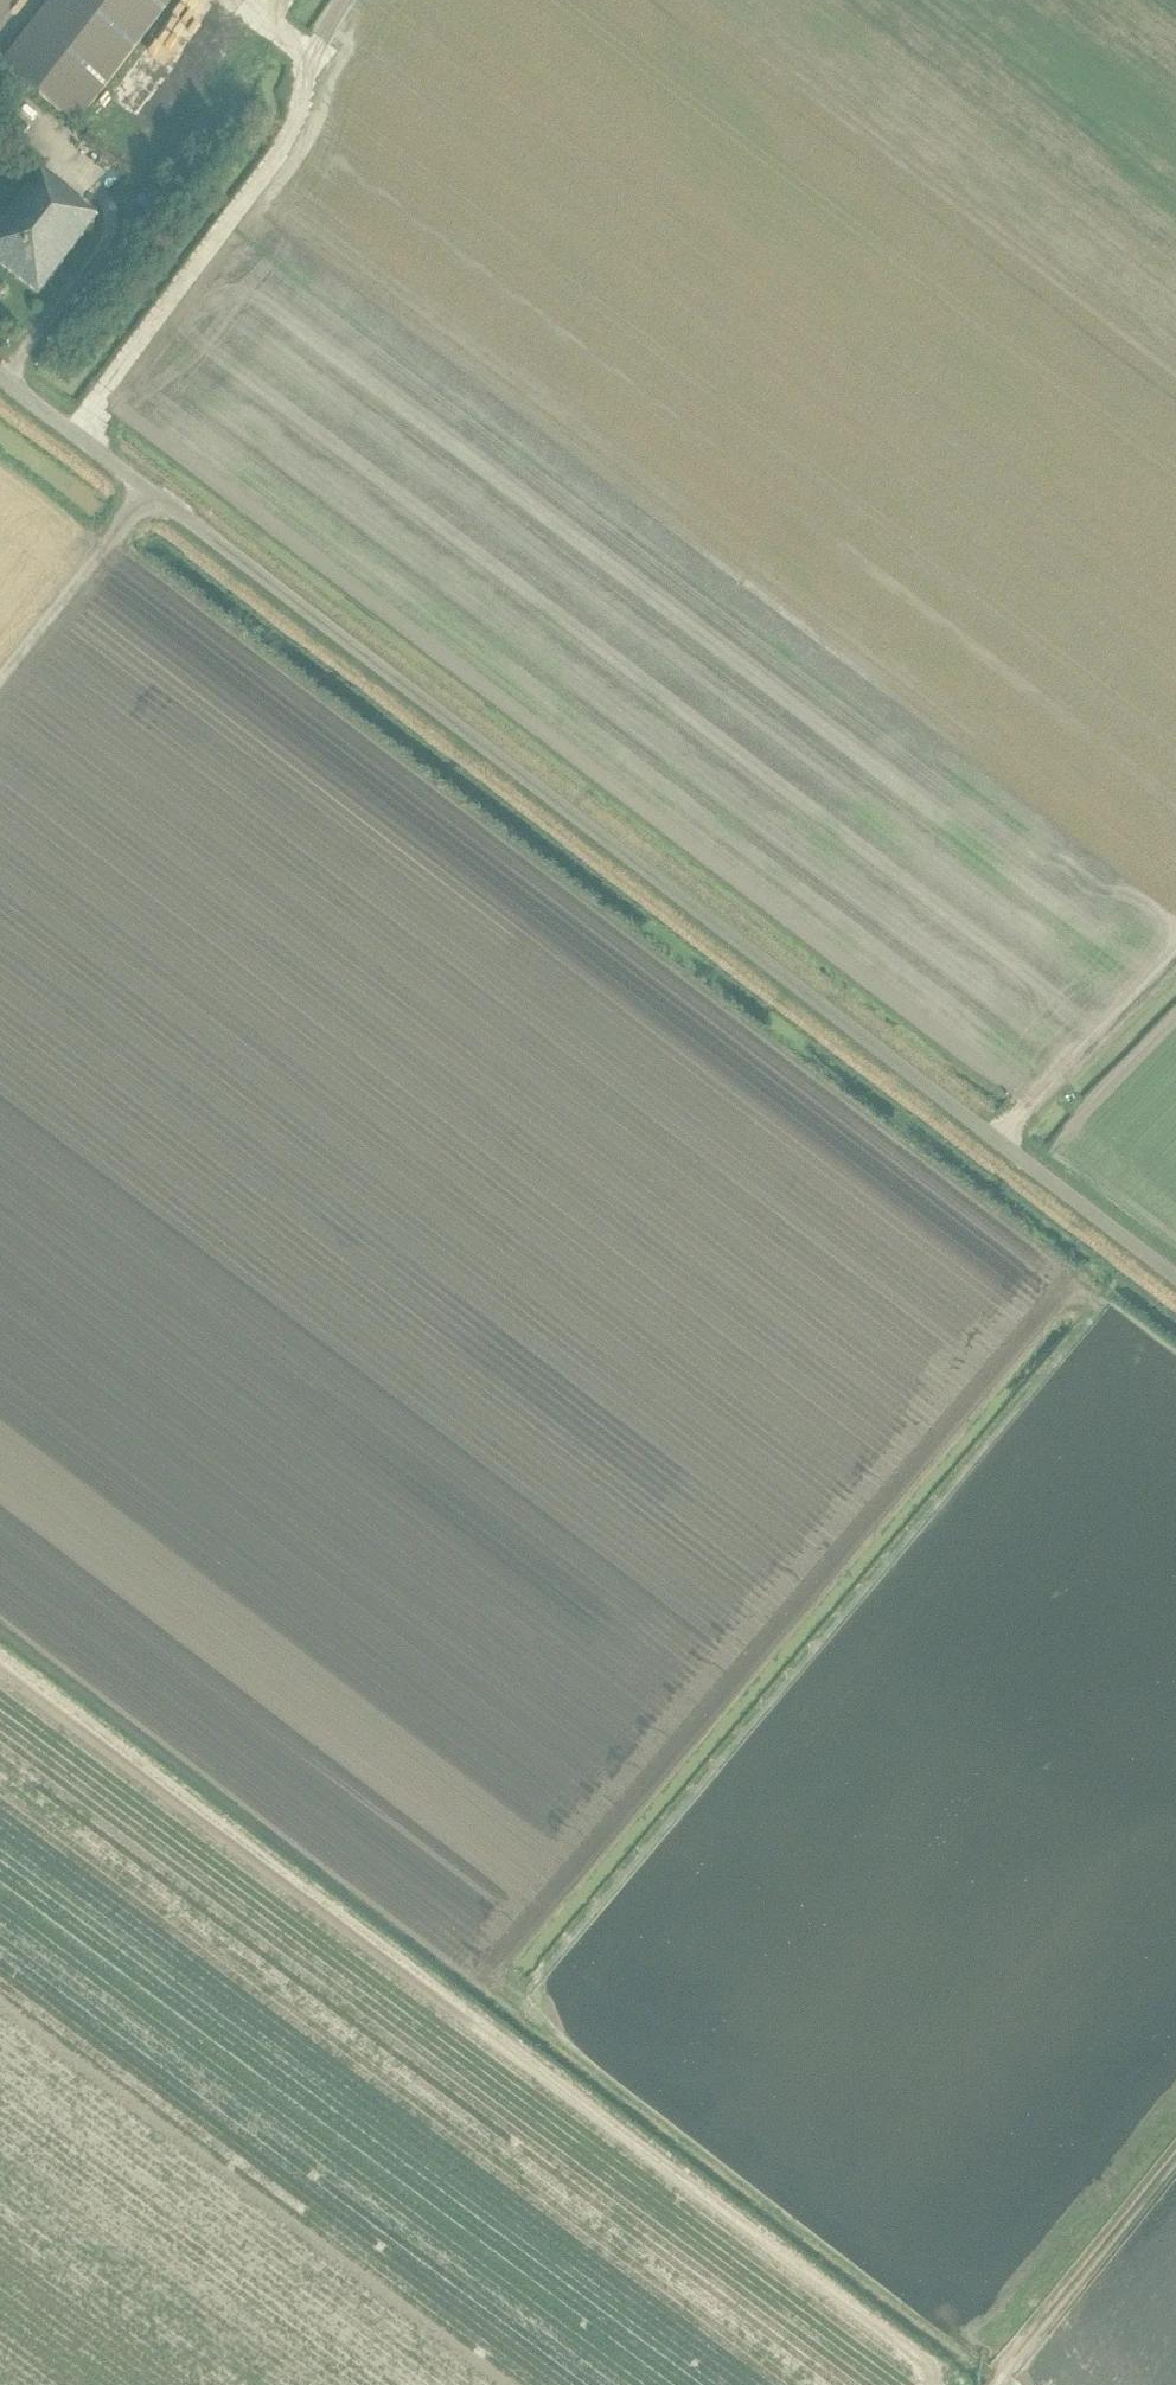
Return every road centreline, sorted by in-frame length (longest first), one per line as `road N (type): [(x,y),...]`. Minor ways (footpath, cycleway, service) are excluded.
road 1 (unclassified): [(1175,1283),(0,383)]
road 2 (track): [(340,0),(302,55),(299,111),(70,436)]
road 3 (track): [(1175,2157),(997,2384)]
road 4 (track): [(1175,958),(993,1145)]
road 5 (track): [(0,682),(150,496)]

